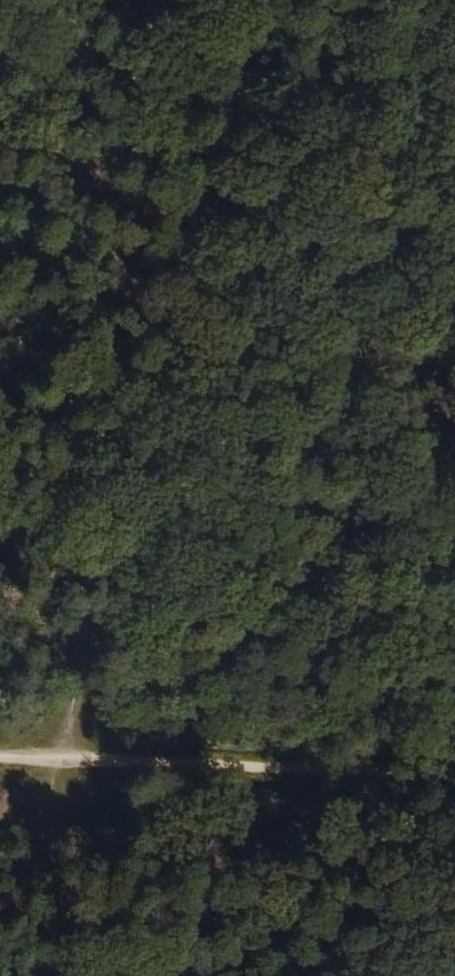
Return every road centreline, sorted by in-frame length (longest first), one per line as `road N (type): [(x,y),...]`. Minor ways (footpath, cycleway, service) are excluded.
road 1 (track): [(454,782),(0,764)]
road 2 (track): [(30,766),(8,975)]

